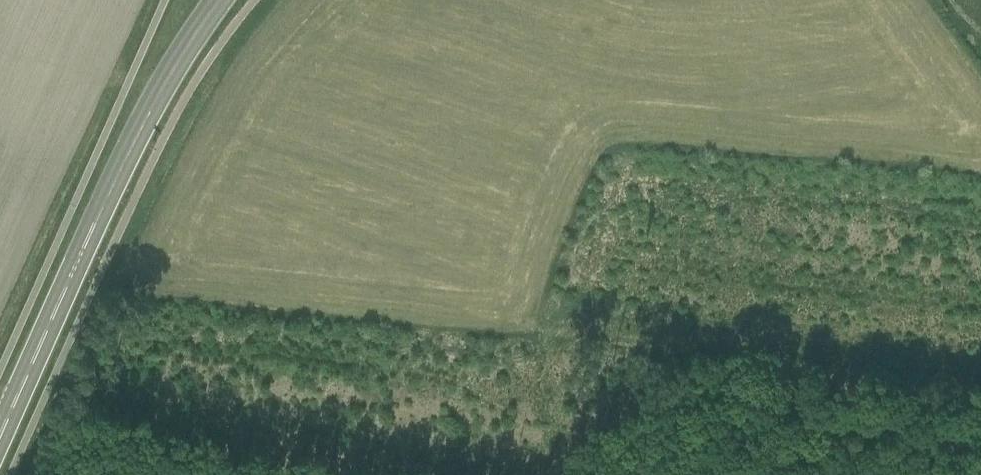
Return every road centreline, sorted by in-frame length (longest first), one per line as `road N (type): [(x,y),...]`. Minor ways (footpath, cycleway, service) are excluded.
road 1 (secondary): [(0,441),(164,85),(222,0)]

